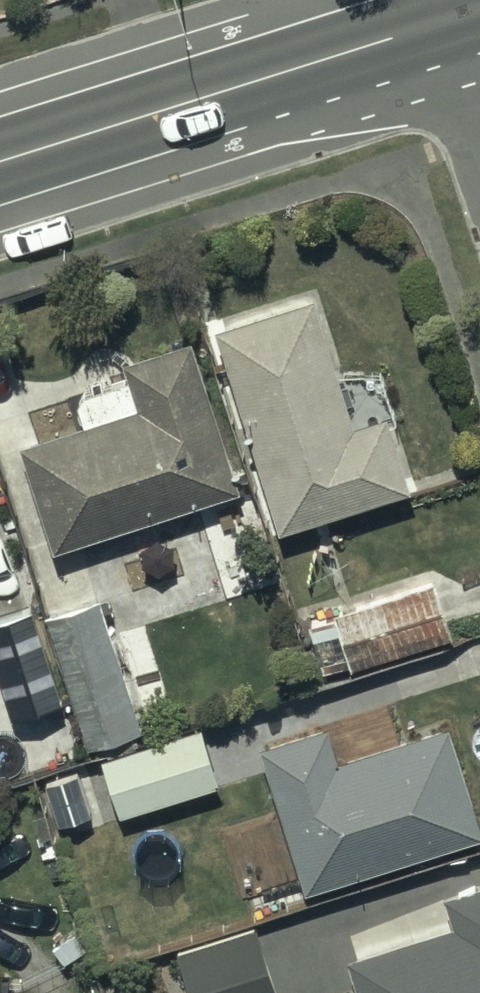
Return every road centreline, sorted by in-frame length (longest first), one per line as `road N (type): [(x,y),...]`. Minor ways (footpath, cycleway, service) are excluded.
road 1 (secondary): [(462,17),(0,165)]

